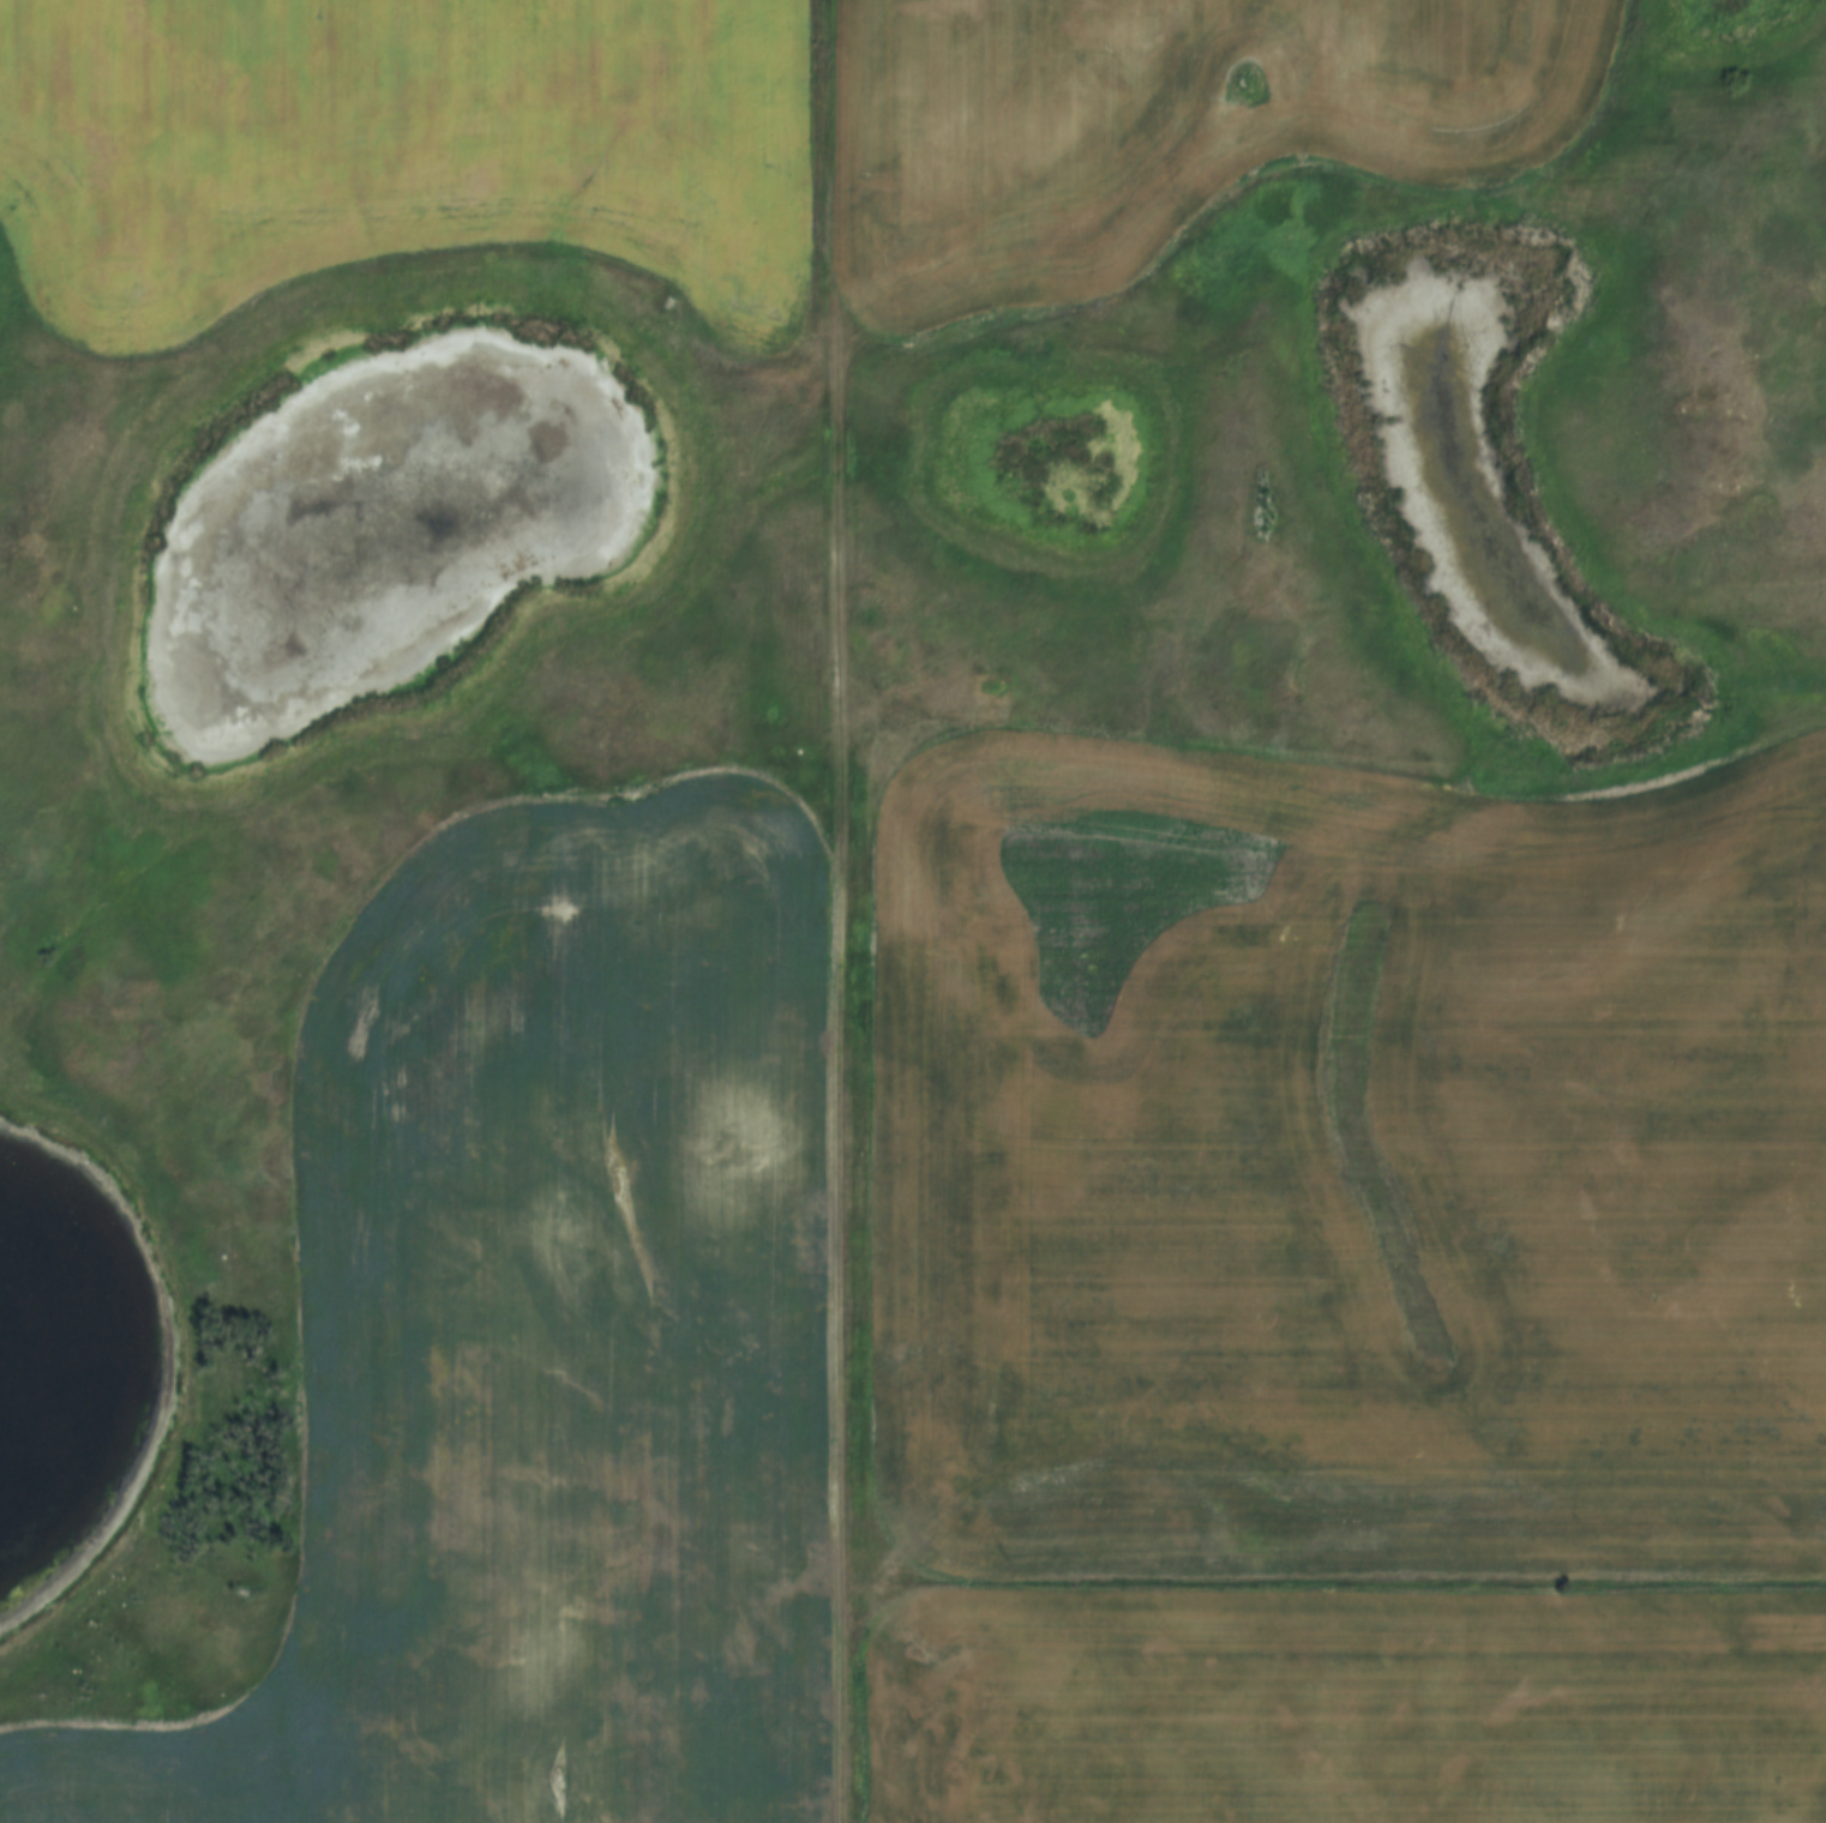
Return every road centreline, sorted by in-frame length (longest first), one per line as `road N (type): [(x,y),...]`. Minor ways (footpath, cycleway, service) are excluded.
road 1 (track): [(838,0),(852,1822)]

